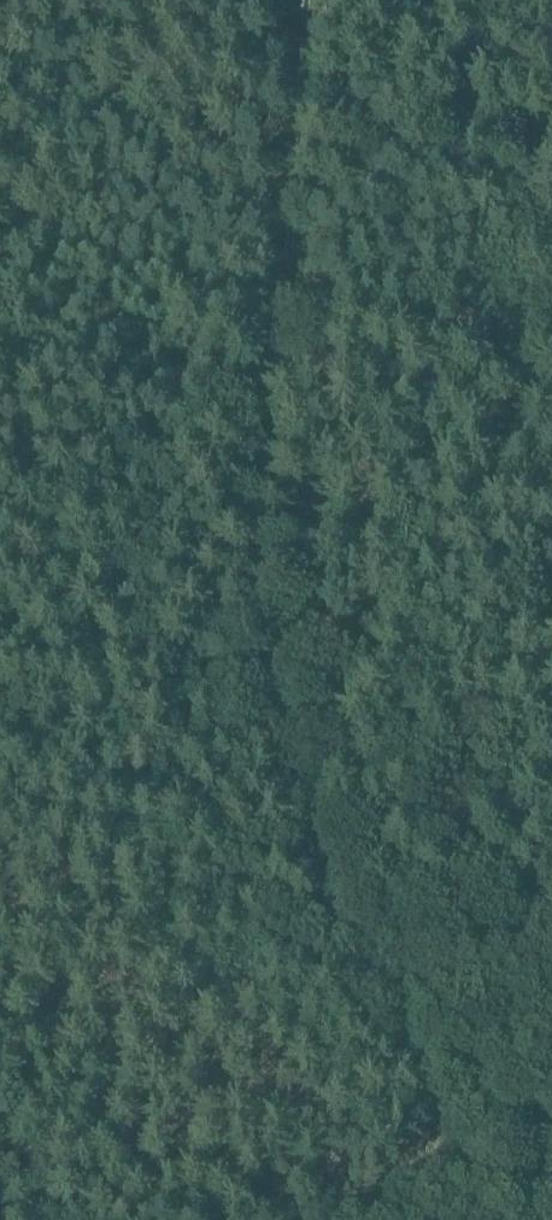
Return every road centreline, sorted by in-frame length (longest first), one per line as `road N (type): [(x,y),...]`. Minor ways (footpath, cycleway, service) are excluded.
road 1 (track): [(480,1174),(423,1180),(326,1219)]

